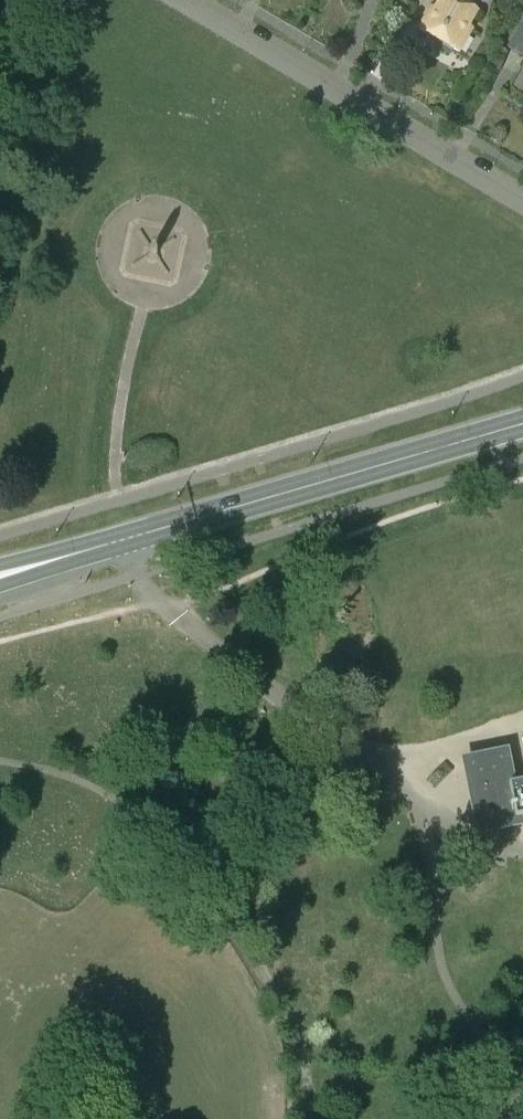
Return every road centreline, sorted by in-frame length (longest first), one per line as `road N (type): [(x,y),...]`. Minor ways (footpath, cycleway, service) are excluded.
road 1 (primary): [(522,424),(0,578)]
road 2 (residential): [(522,198),(188,0)]

